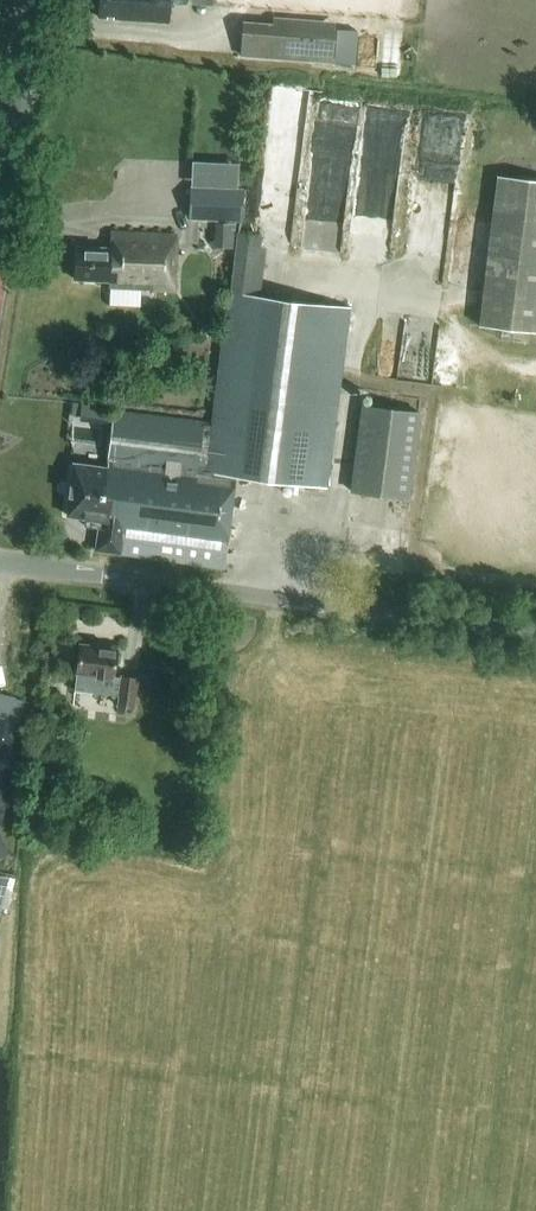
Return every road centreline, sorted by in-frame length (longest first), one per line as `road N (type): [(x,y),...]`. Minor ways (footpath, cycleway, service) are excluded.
road 1 (unclassified): [(0,559),(535,638)]
road 2 (secondary): [(0,214),(26,0)]

